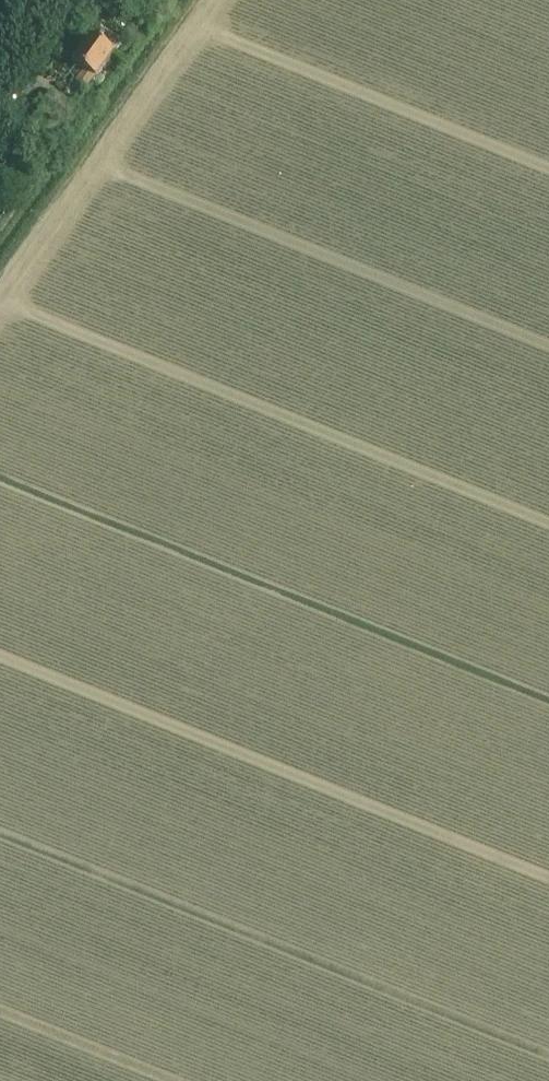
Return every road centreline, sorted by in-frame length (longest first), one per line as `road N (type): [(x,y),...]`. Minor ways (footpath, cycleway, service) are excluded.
road 1 (track): [(0,129),(70,21)]

